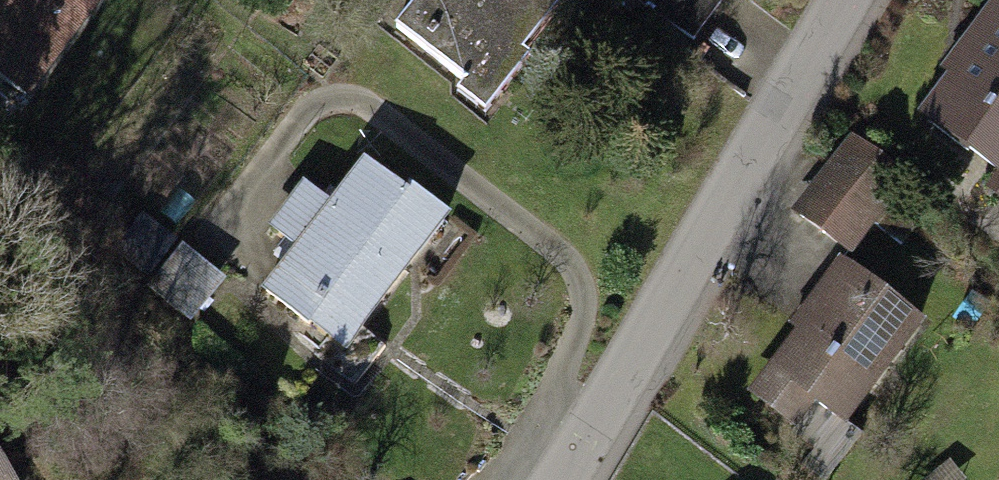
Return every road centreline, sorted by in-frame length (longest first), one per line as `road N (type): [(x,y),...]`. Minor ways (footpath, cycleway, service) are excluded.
road 1 (residential): [(844,0),(552,479)]

